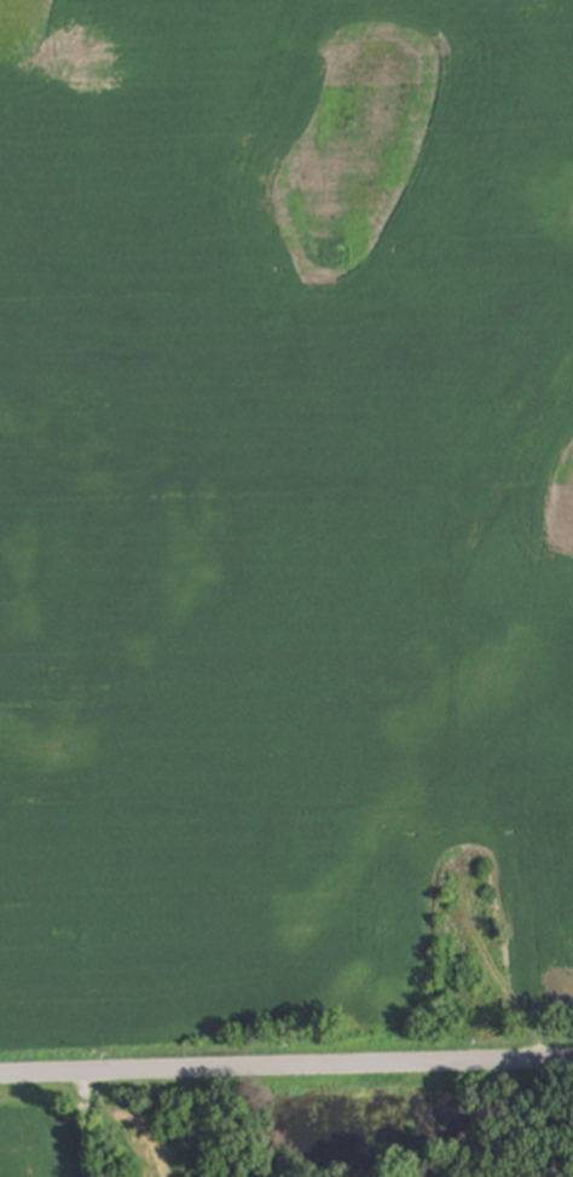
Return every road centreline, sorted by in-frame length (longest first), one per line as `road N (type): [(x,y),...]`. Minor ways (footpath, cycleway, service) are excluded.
road 1 (residential): [(0,1069),(572,1053)]

